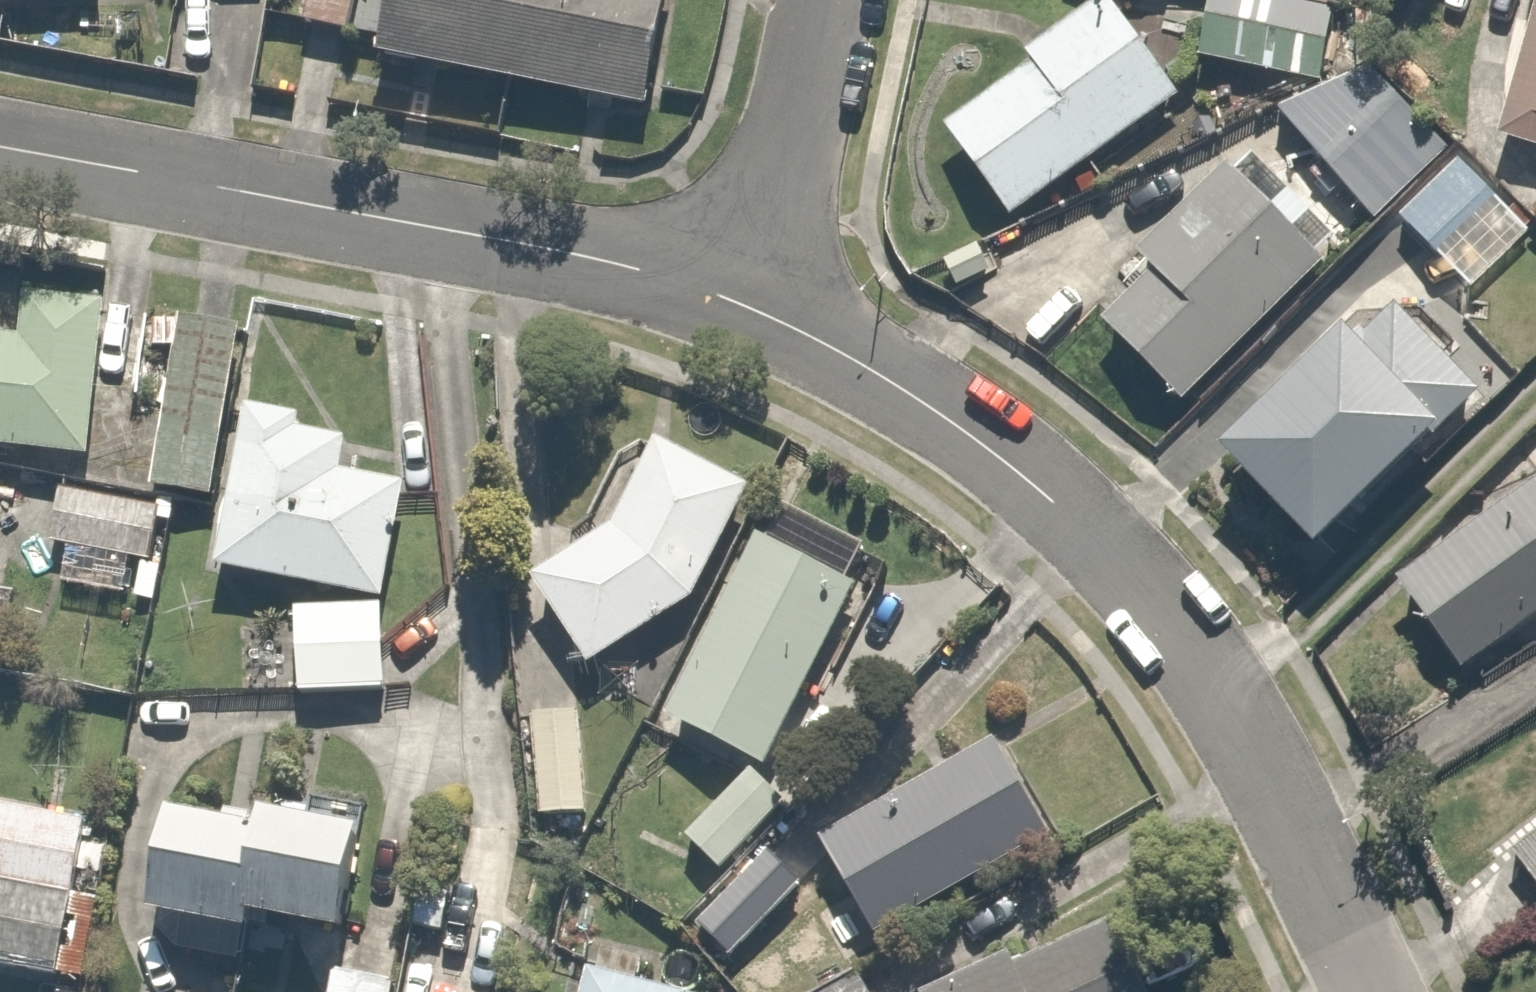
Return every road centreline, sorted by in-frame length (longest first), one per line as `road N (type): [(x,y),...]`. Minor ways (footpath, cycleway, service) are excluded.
road 1 (residential): [(747,307),(873,370),(980,442),(1094,533),(1168,618),(1244,727),(1374,991)]
road 2 (residential): [(0,148),(623,265),(747,307)]
road 3 (residential): [(747,307),(816,0)]

